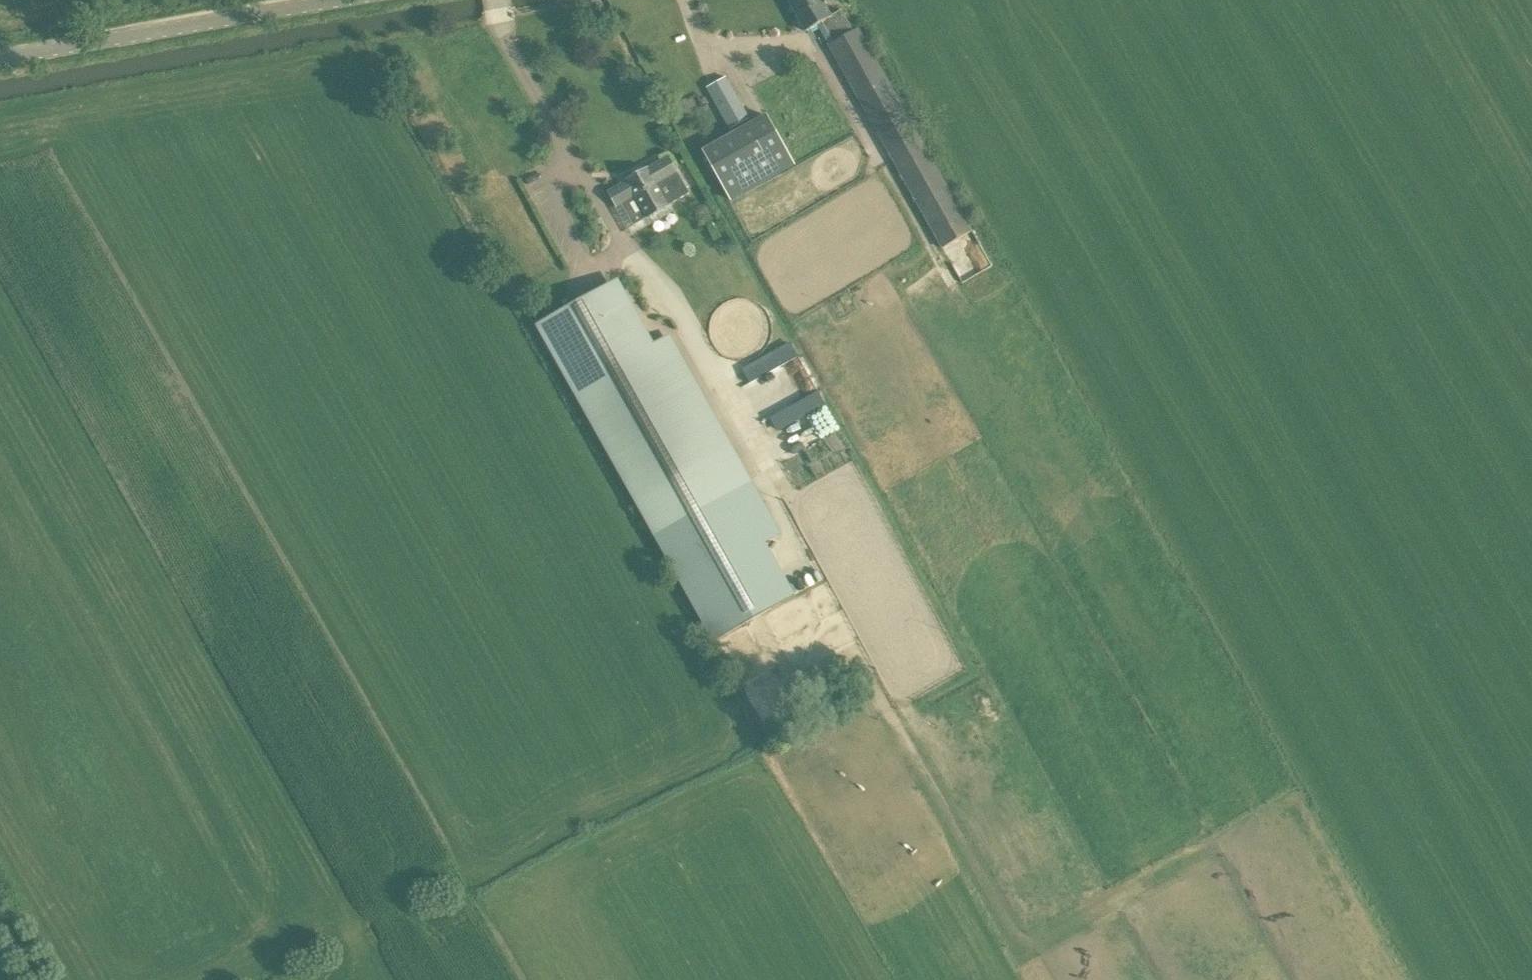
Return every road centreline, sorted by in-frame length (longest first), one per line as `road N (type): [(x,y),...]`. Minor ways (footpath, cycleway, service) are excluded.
road 1 (tertiary): [(0,59),(339,0)]

